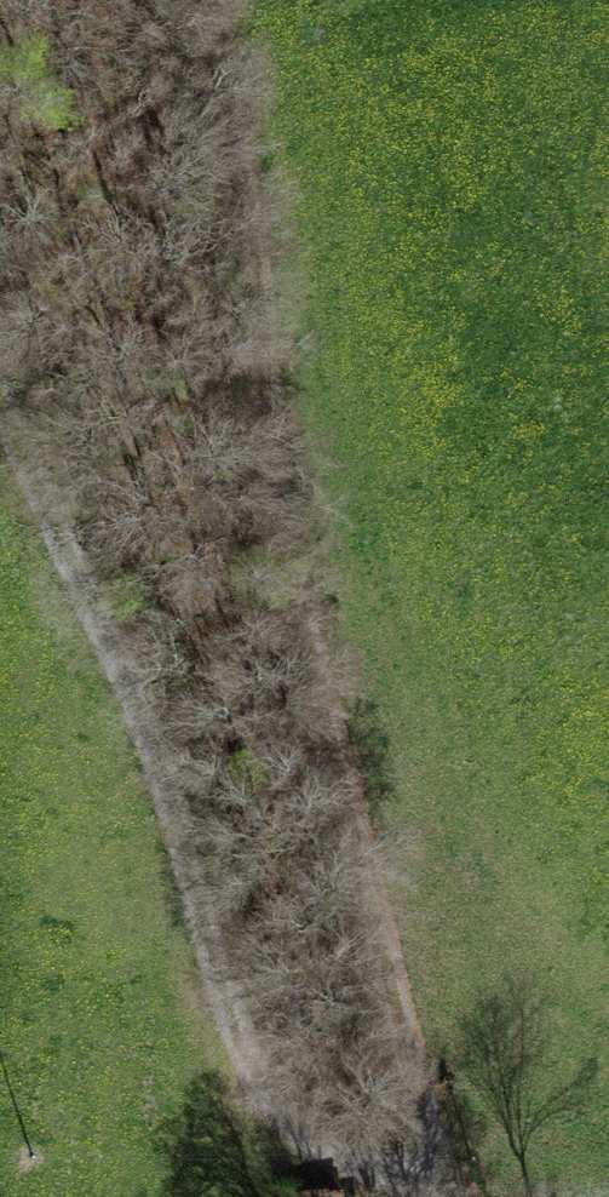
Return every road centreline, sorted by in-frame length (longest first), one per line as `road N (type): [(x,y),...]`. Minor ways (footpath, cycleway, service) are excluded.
road 1 (track): [(454,1196),(418,1093),(349,823),(280,513),(255,142)]
road 2 (track): [(426,1196),(322,1157),(262,1103),(128,680),(0,406)]

